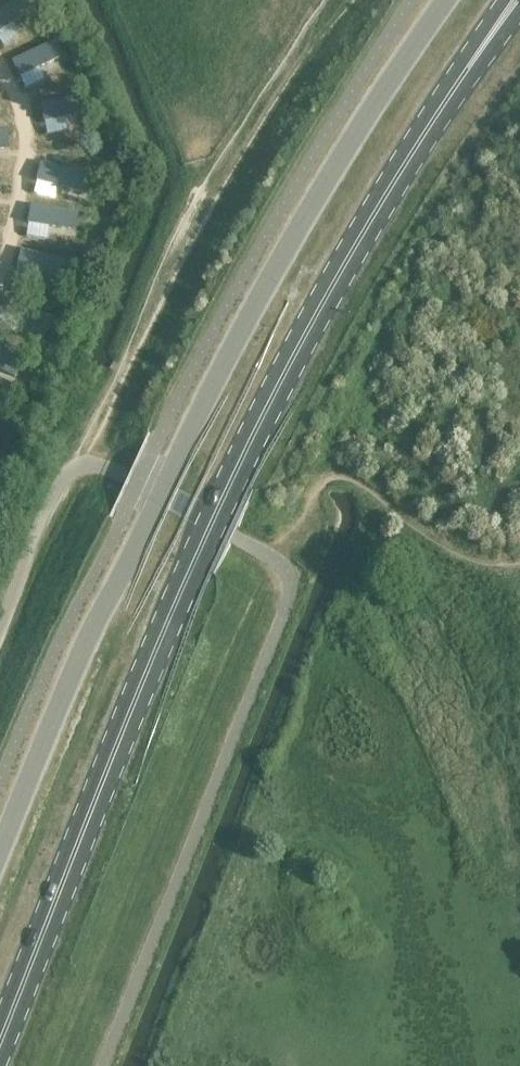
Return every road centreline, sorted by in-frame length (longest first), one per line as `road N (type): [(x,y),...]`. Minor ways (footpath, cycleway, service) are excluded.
road 1 (unclassified): [(445,0),(391,76),(223,358),(82,651),(0,856)]
road 2 (primary): [(323,304),(165,629),(0,1046)]
road 3 (track): [(325,0),(212,188),(91,434),(86,463)]
road 4 (primary): [(504,0),(413,134),(323,304)]
road 5 (primary): [(323,304),(519,14)]

